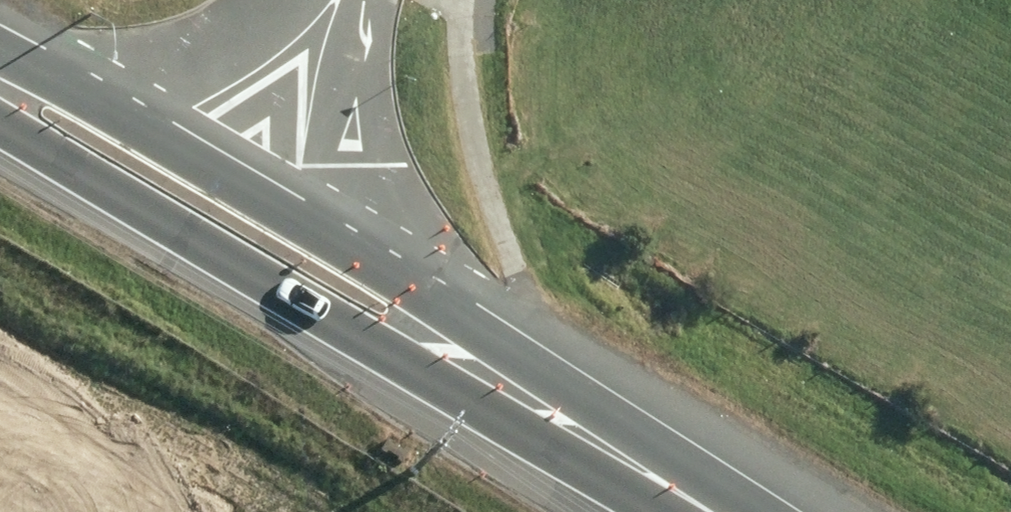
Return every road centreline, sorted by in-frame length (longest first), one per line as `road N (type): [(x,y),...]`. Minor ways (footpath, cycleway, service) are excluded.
road 1 (secondary): [(390,263),(735,511)]
road 2 (secondary): [(720,511),(371,333)]
road 3 (secondary): [(371,333),(49,139)]
road 4 (secondary): [(96,86),(390,263)]
road 5 (tertiary): [(371,333),(288,315),(203,328),(111,369),(80,407)]
road 6 (residential): [(328,0),(347,179),(390,263)]
road 7 (tertiary): [(80,407),(77,227),(49,139)]
road 8 (residential): [(96,86),(261,39),(325,0)]
road 9 (tertiary): [(16,511),(80,407)]

